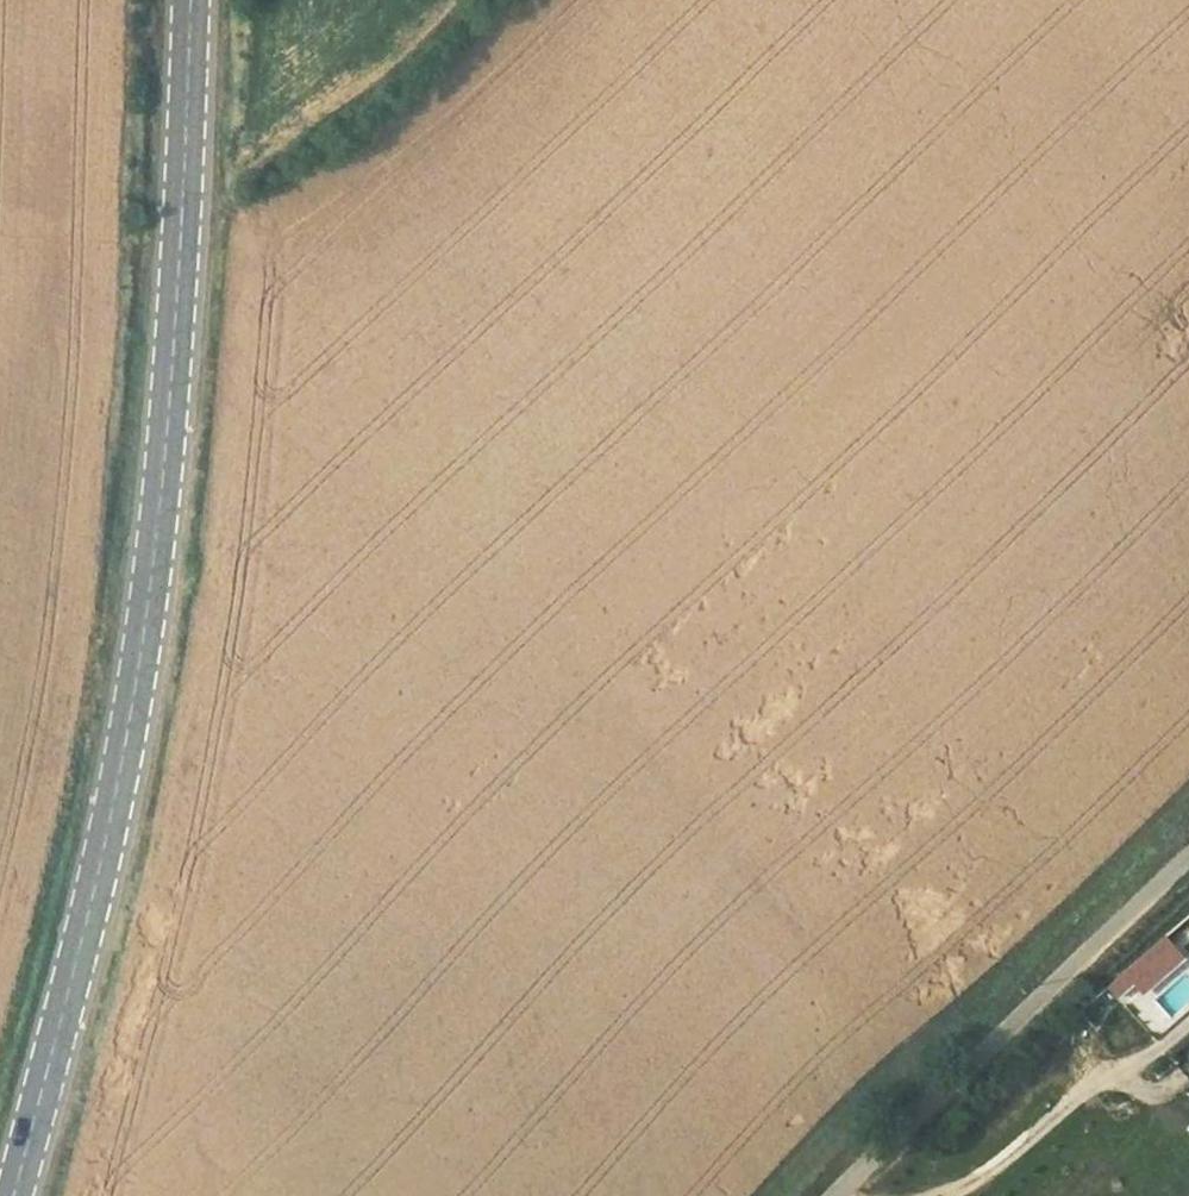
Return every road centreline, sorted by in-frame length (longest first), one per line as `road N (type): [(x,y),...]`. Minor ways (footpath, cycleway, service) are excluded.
road 1 (primary): [(195,0),(175,369),(145,646),(100,889),(15,1195)]
road 2 (unclassified): [(839,1195),(1188,859)]

